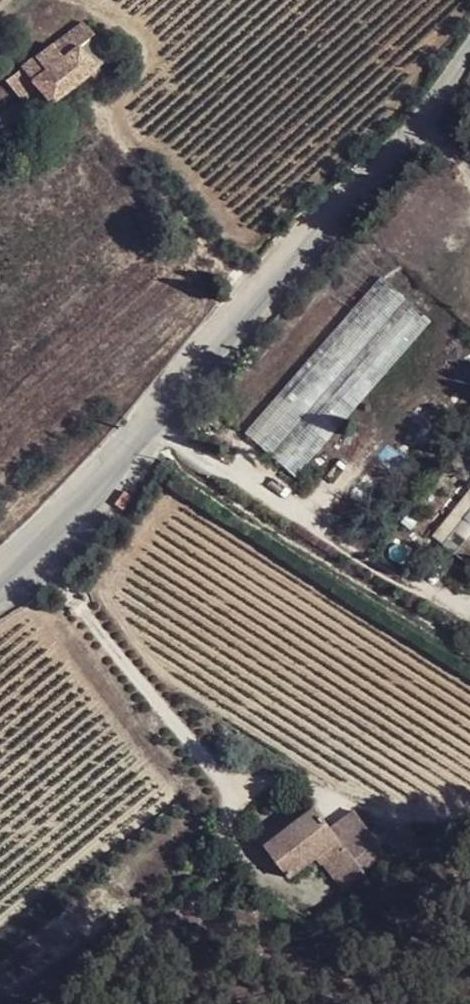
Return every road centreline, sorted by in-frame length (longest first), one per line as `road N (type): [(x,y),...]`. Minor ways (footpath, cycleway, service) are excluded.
road 1 (unclassified): [(0,578),(48,539),(254,297),(383,166),(469,48)]

